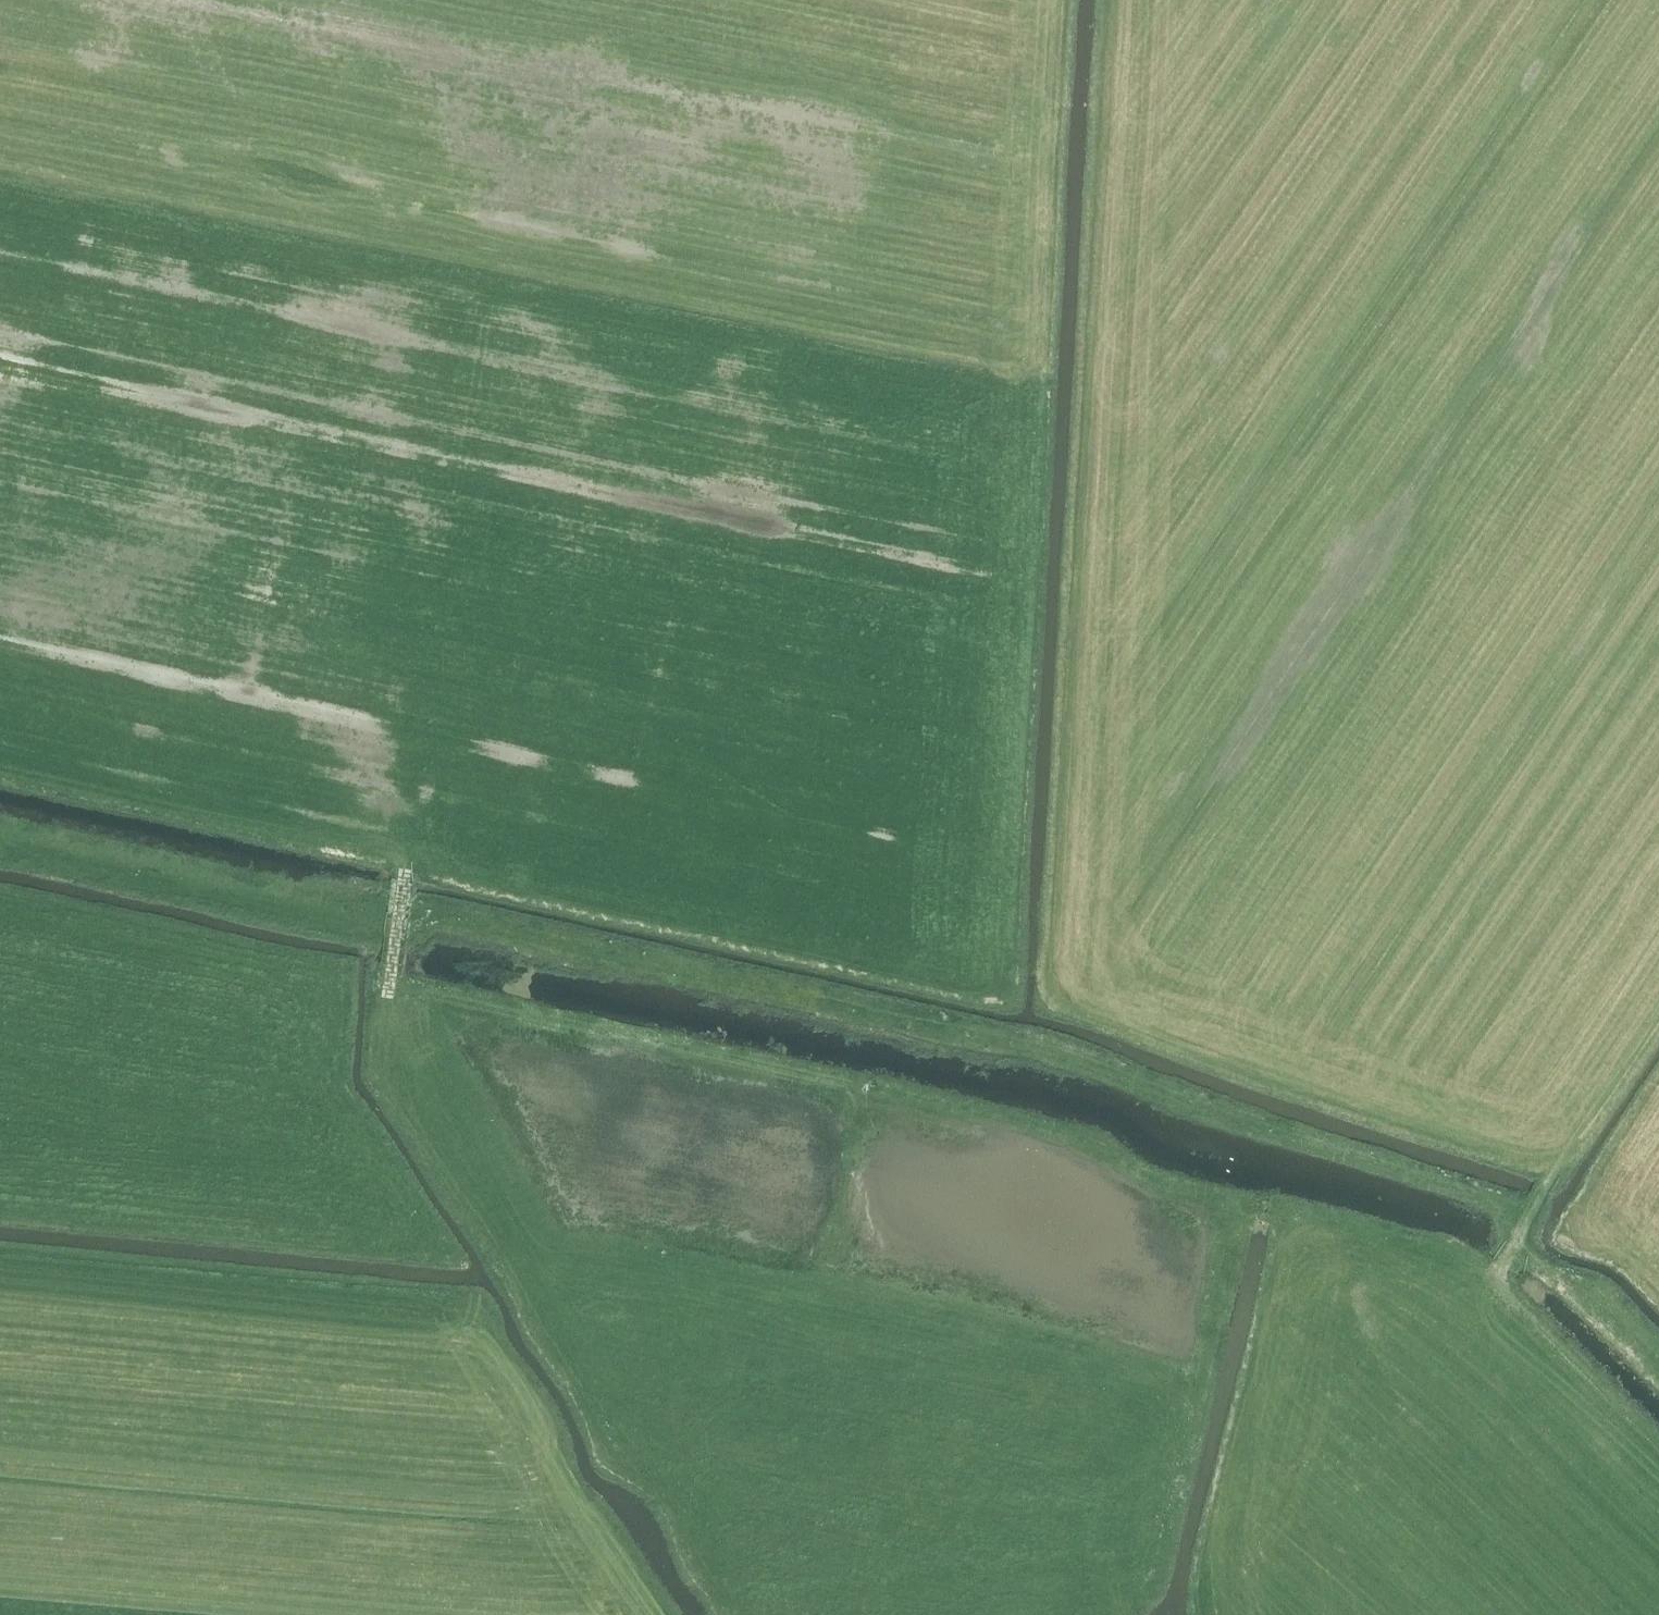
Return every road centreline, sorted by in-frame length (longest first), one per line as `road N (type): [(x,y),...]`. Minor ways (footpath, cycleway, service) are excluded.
road 1 (track): [(0,834),(267,895),(444,917),(1039,1049),(1212,1113),(1504,1203),(1519,1251),(1593,1300),(1658,1362)]

